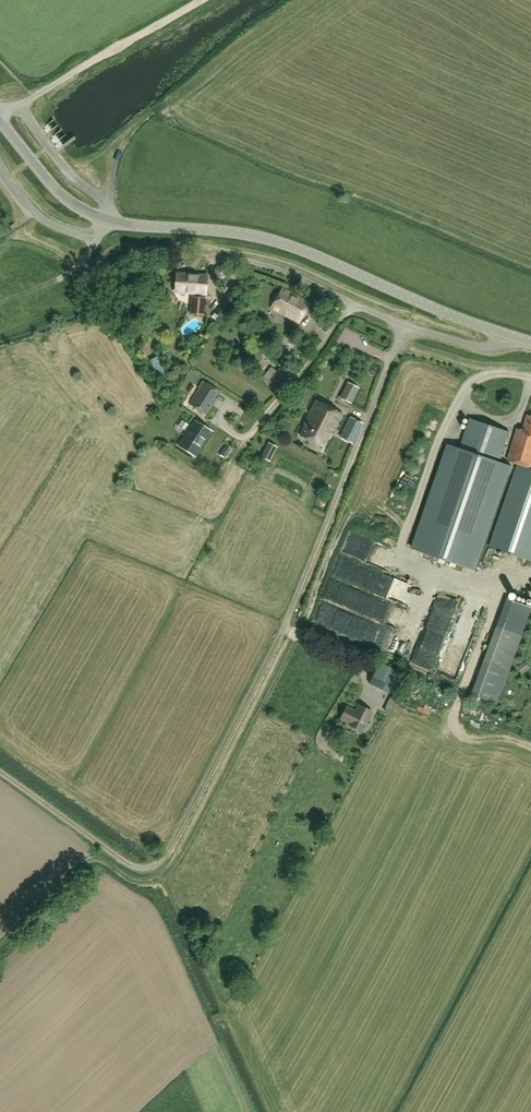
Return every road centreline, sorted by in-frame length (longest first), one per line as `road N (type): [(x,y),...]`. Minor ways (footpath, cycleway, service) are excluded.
road 1 (tertiary): [(530,342),(266,238),(94,216),(54,188),(0,121)]
road 2 (track): [(283,627),(169,851),(153,867),(131,866),(0,771)]
road 3 (track): [(0,118),(204,0)]

